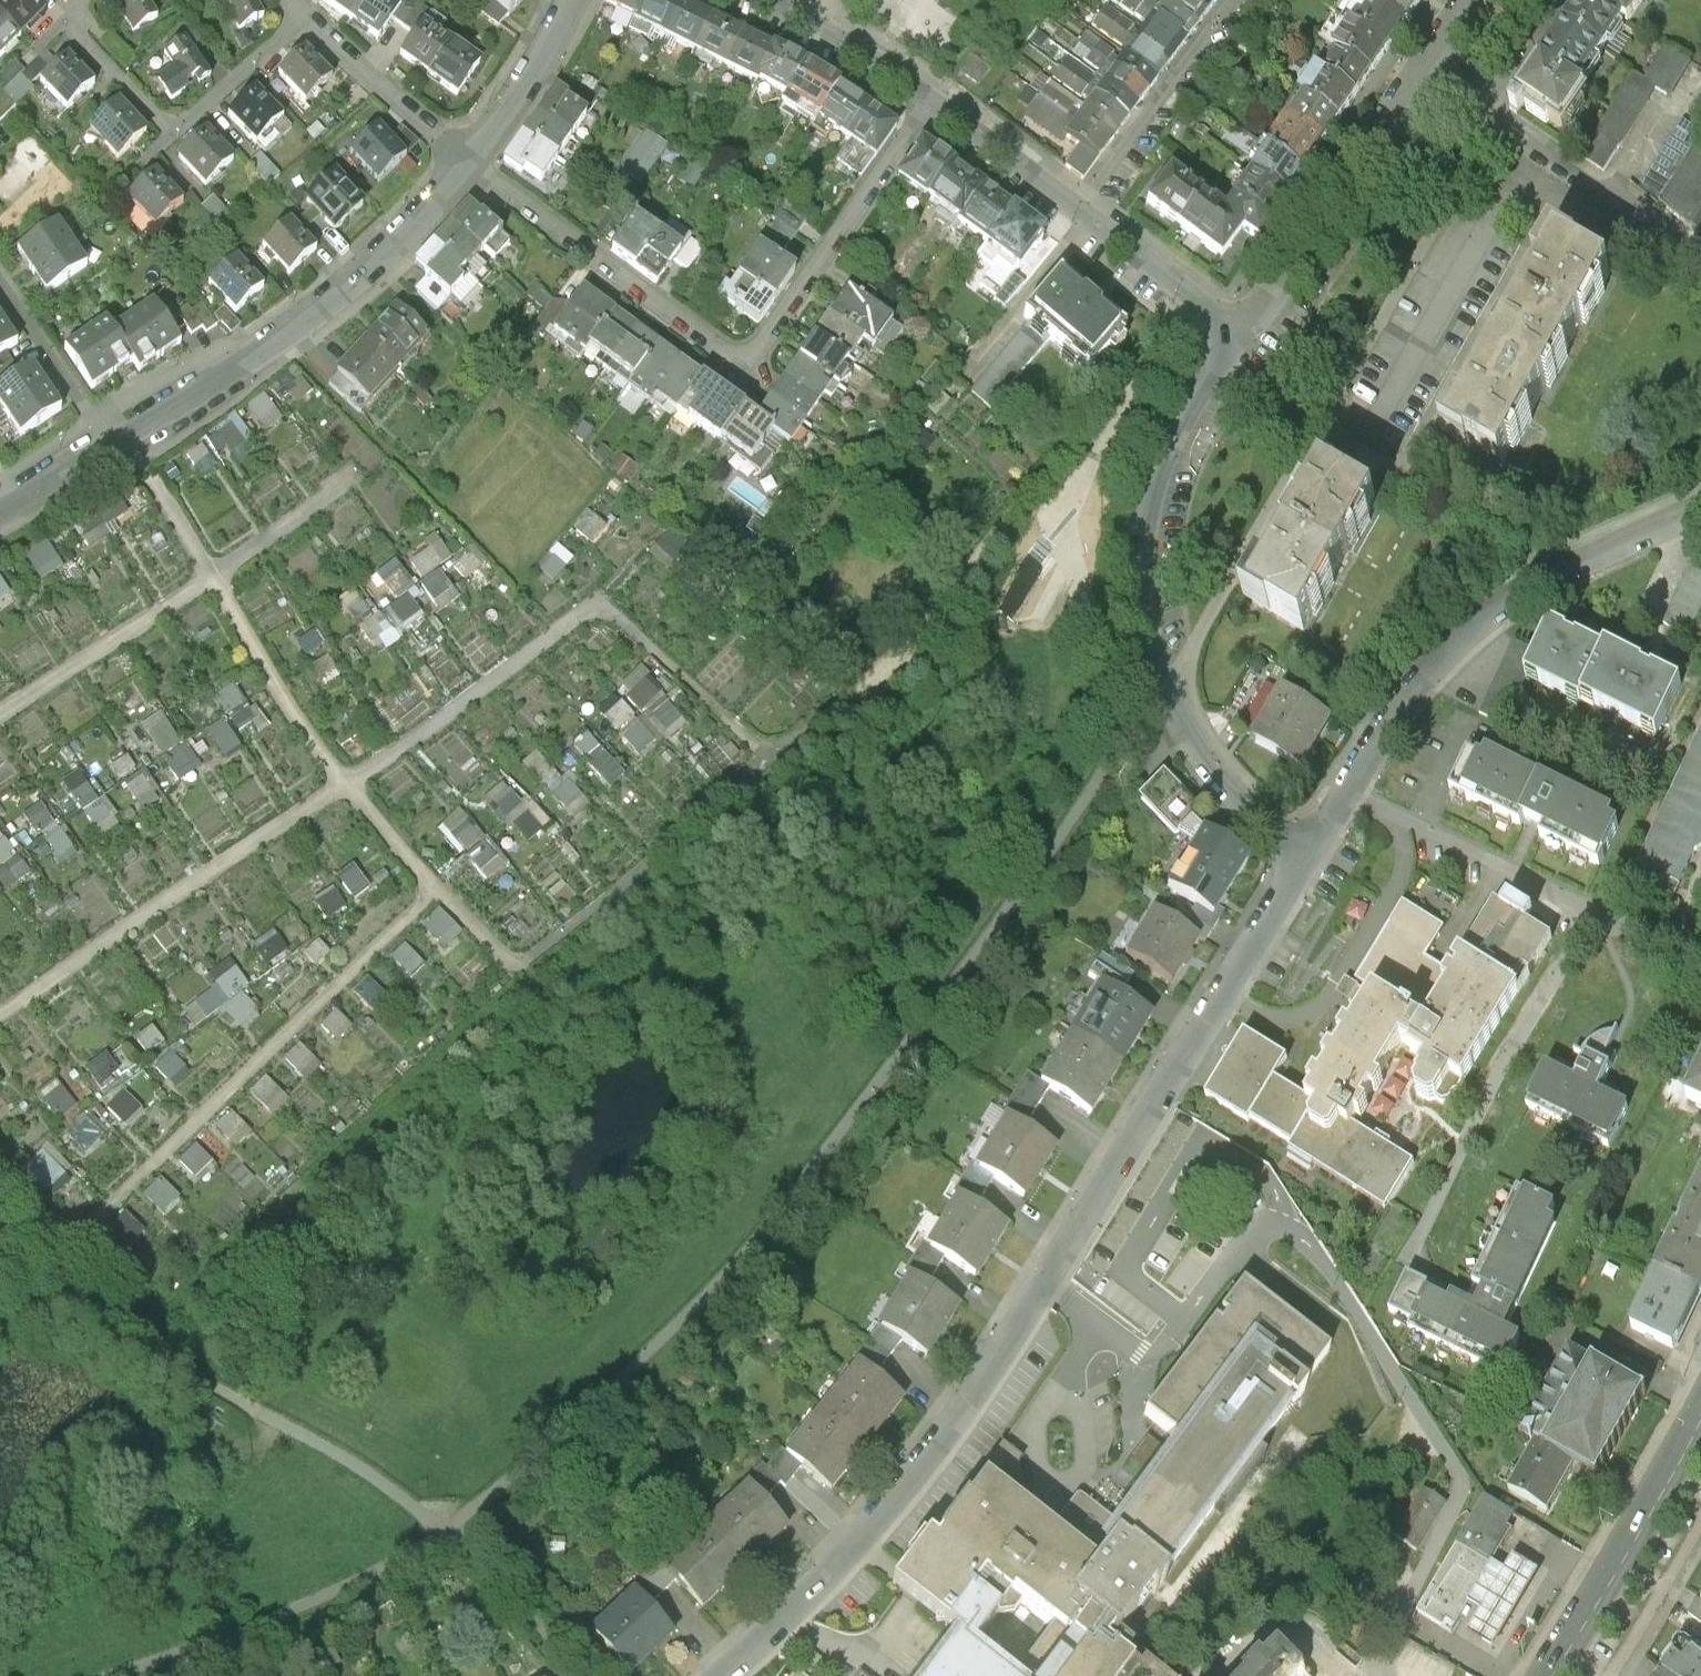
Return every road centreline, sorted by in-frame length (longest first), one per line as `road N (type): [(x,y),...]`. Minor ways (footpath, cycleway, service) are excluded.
road 1 (residential): [(1311,846),(1000,1360),(911,1483),(721,1675)]
road 2 (residential): [(471,165),(734,358),(759,353),(933,105)]
road 3 (residential): [(1239,330),(1164,457),(1148,508),(1146,631),(1179,716),(1222,782),(1311,846)]
road 4 (residential): [(1700,510),(1502,601),(1447,648),(1311,846)]
road 5 (residential): [(109,448),(322,317),(471,165)]
road 6 (residential): [(1472,0),(1239,330)]
road 7 (residential): [(933,105),(1239,330)]
road 8 (residential): [(82,0),(77,31),(164,122),(179,123),(304,24)]
road 9 (primary): [(1700,1420),(1551,1675)]
road 10 (residential): [(471,165),(304,24)]
road 11 (residential): [(0,280),(109,448)]
road 12 (residential): [(471,165),(547,56),(575,0)]
road 13 (residential): [(772,0),(838,34),(933,105)]
road 14 (residential): [(0,516),(109,448)]

